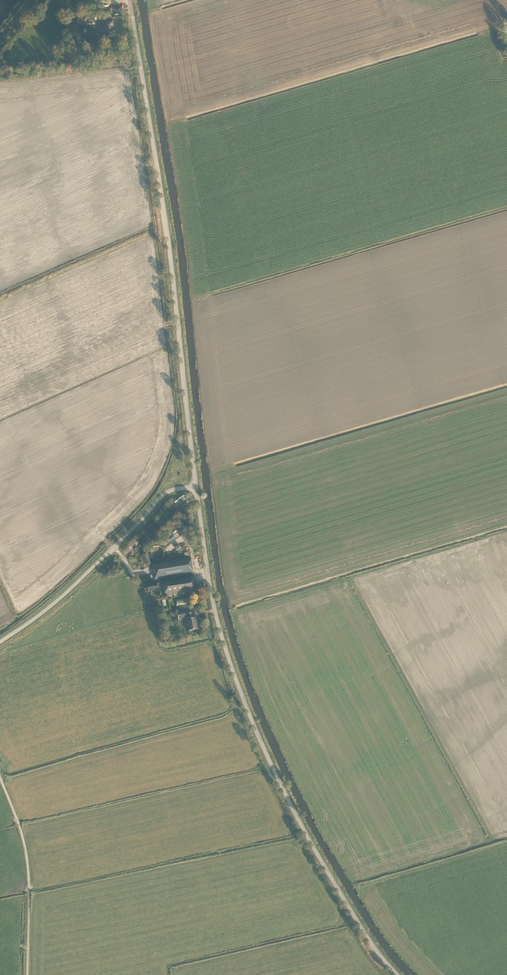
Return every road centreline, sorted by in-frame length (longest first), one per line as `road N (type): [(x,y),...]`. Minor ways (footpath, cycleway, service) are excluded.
road 1 (tertiary): [(397,974),(312,844),(253,723),(214,606),(196,487)]
road 2 (tertiary): [(196,487),(130,0)]
road 3 (unclassified): [(0,642),(59,599),(165,493),(196,487)]

